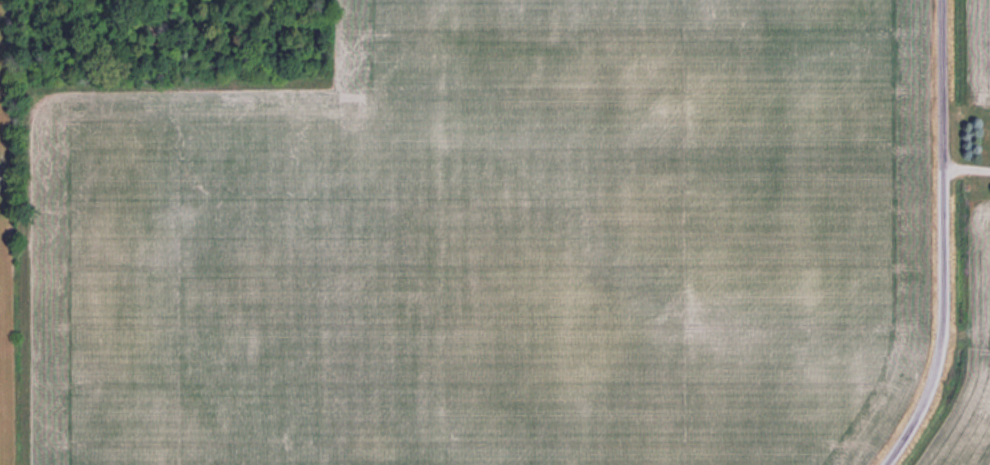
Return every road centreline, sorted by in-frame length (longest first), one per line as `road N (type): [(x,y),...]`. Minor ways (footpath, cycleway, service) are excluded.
road 1 (residential): [(887,464),(924,406),(941,358),(942,0)]

